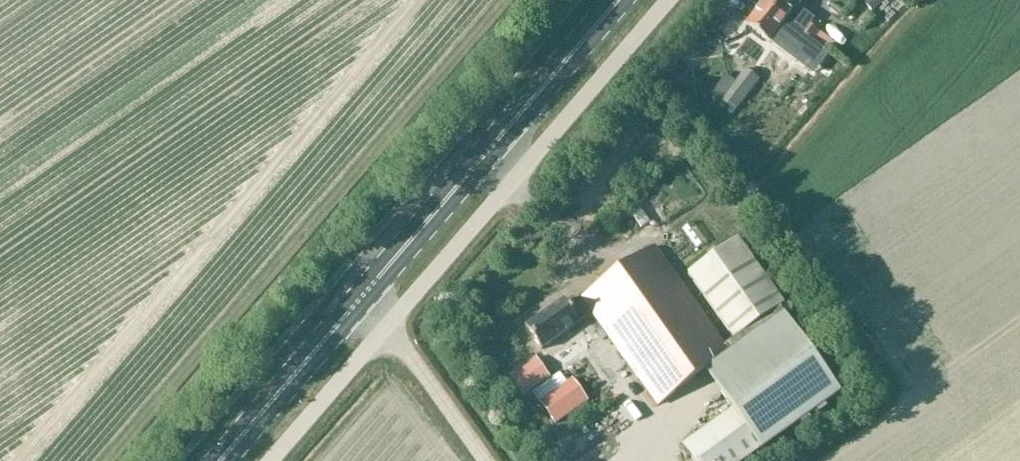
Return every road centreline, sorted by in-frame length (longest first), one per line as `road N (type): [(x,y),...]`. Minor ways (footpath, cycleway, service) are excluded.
road 1 (unclassified): [(516,182),(672,0)]
road 2 (primary): [(222,460),(365,295)]
road 3 (primary): [(365,295),(494,146)]
road 4 (primary): [(494,146),(620,0)]
road 5 (unclassified): [(389,327),(516,182)]
road 6 (unclassified): [(272,460),(389,327)]

